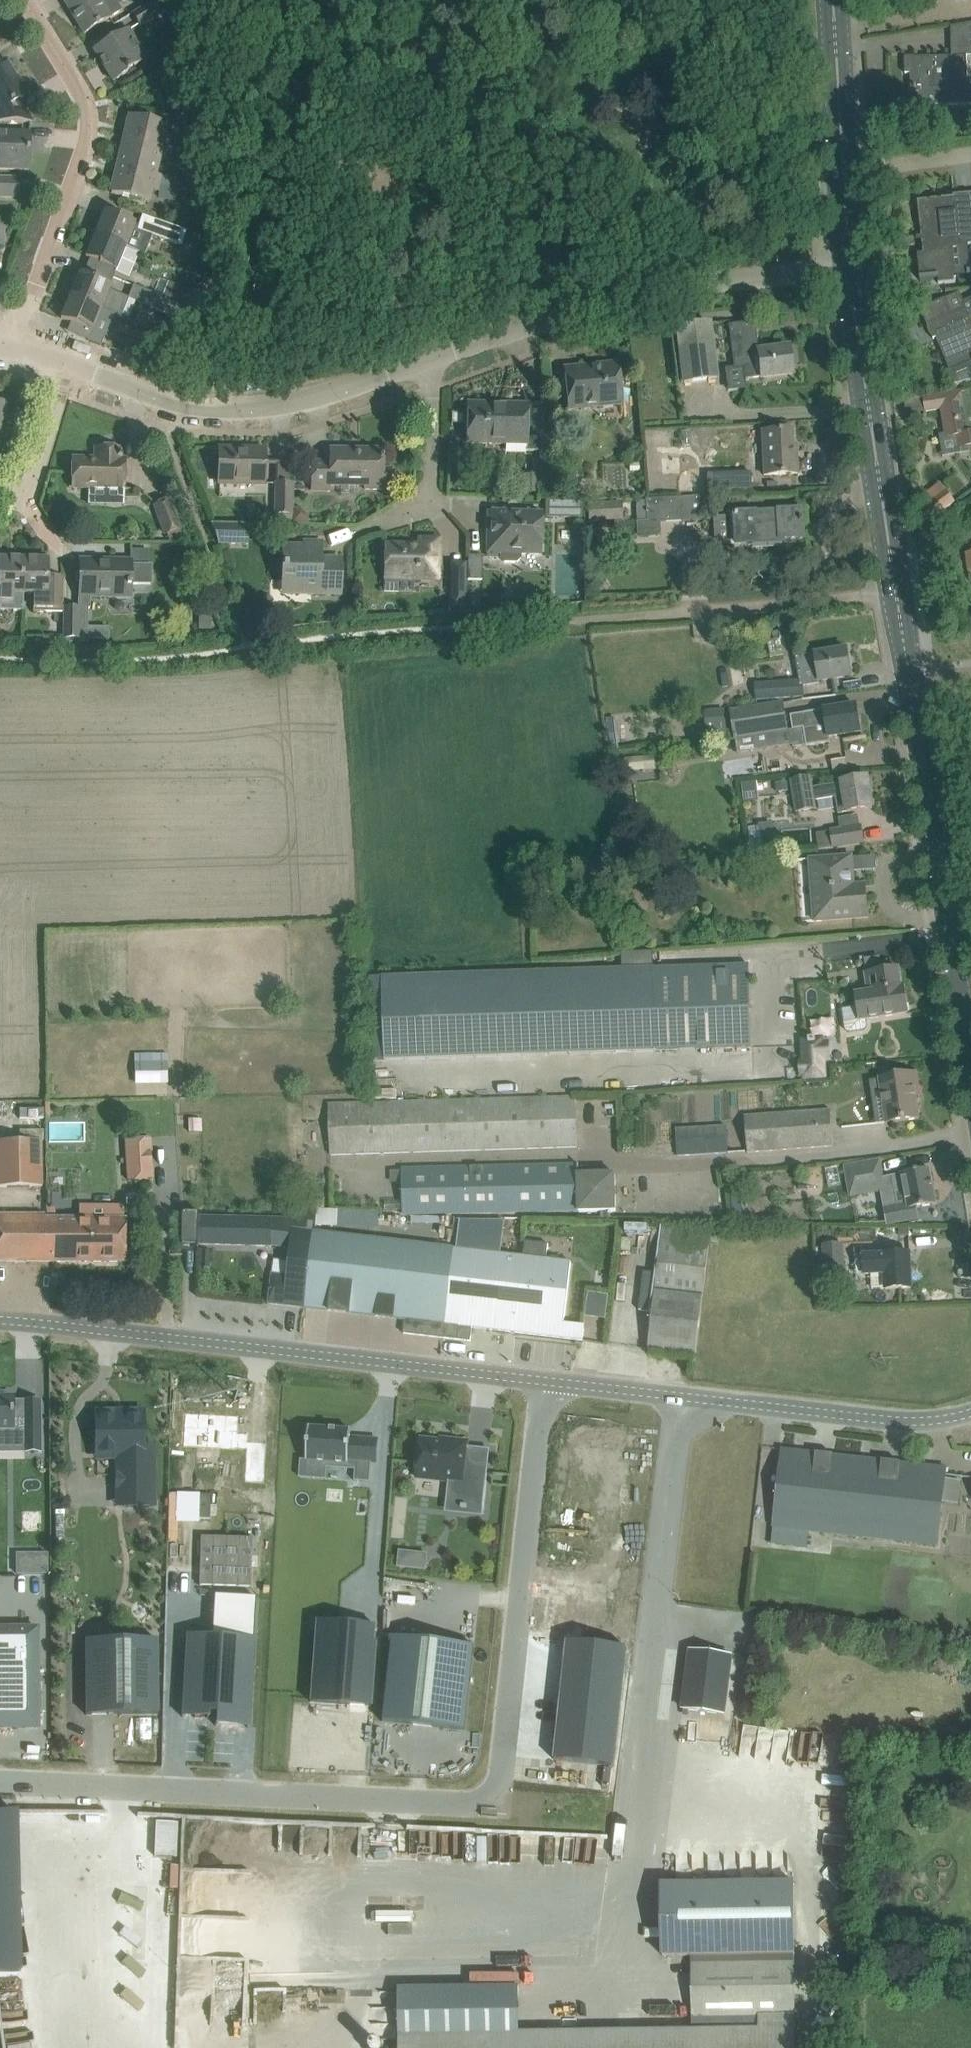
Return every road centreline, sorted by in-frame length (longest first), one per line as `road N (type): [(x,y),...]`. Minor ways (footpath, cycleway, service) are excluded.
road 1 (unclassified): [(541,1380),(495,1803),(0,1778)]
road 2 (unclassified): [(541,1380),(0,1322)]
road 3 (residential): [(434,366),(689,286),(855,269)]
road 4 (unclassified): [(970,1409),(916,1419),(541,1380)]
road 5 (tertiary): [(912,682),(855,269)]
road 6 (residential): [(59,366),(226,410),(304,401),(434,366)]
road 7 (residential): [(15,0),(83,119),(4,349)]
road 8 (tertiary): [(950,933),(912,682)]
road 9 (residential): [(338,526),(432,523),(434,366)]
road 10 (tertiary): [(847,157),(832,0)]
road 11 (residential): [(59,366),(32,462),(0,494)]
road 12 (tertiary): [(970,1058),(950,933)]
road 13 (residential): [(970,147),(847,157)]

